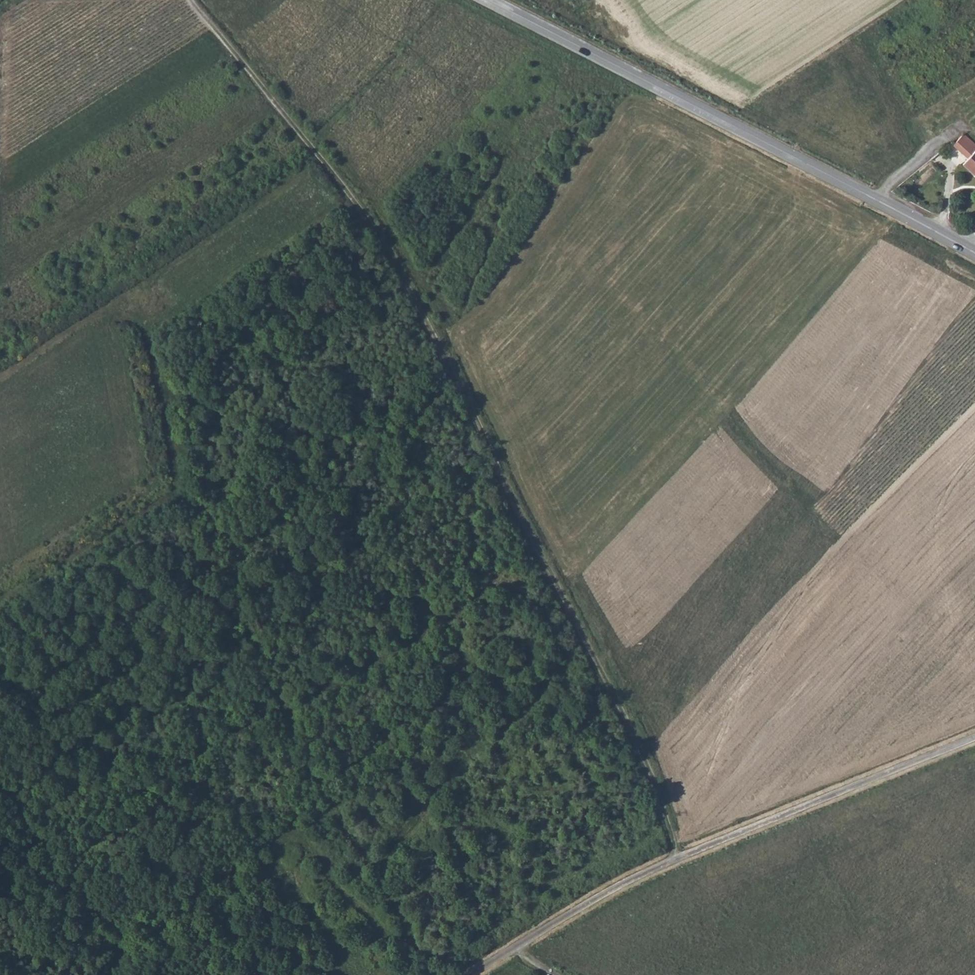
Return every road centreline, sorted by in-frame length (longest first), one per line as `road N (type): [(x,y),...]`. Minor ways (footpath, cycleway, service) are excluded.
road 1 (track): [(685,854),(659,767),(517,487),(350,189),(191,0)]
road 2 (unclassified): [(974,740),(610,889),(470,974)]
road 3 (secondary): [(489,0),(974,254)]

